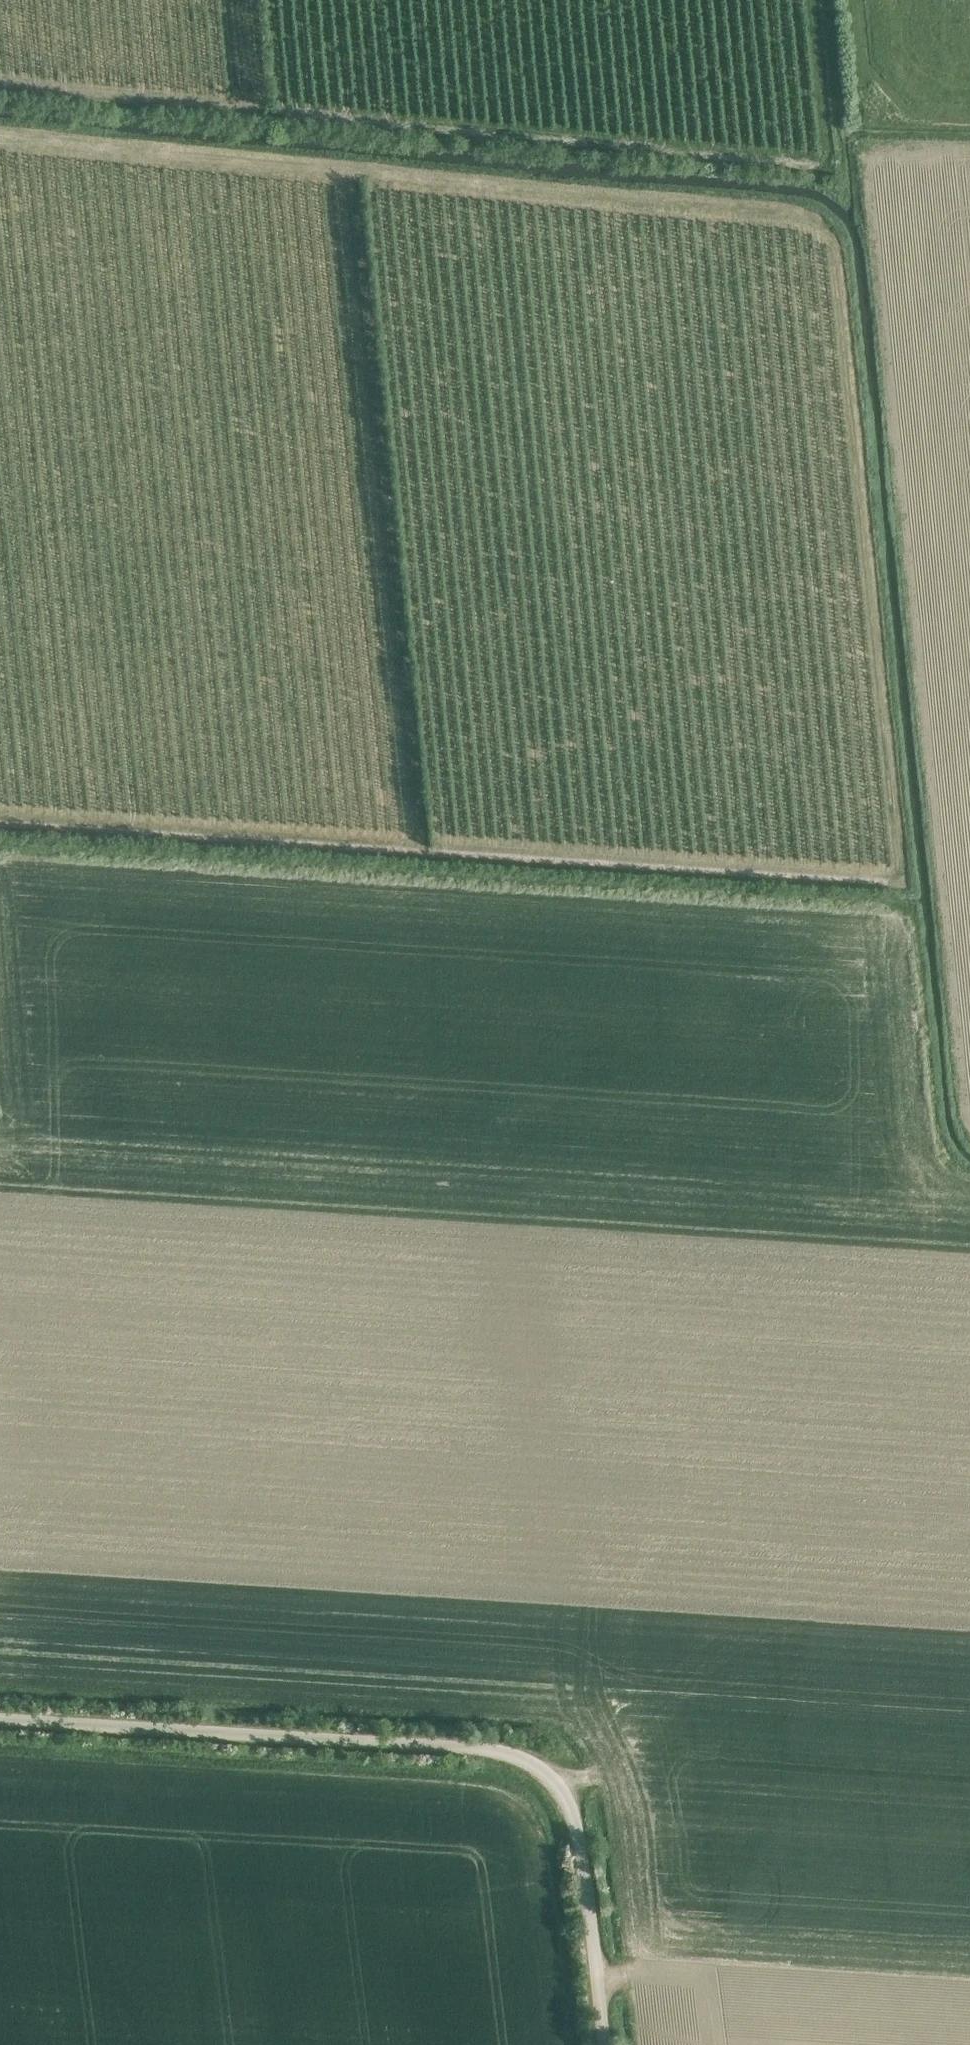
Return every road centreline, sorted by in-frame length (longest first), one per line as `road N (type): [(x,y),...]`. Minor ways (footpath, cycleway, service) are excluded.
road 1 (unclassified): [(0,1721),(505,1764),(551,1783),(578,1833),(604,2044)]

